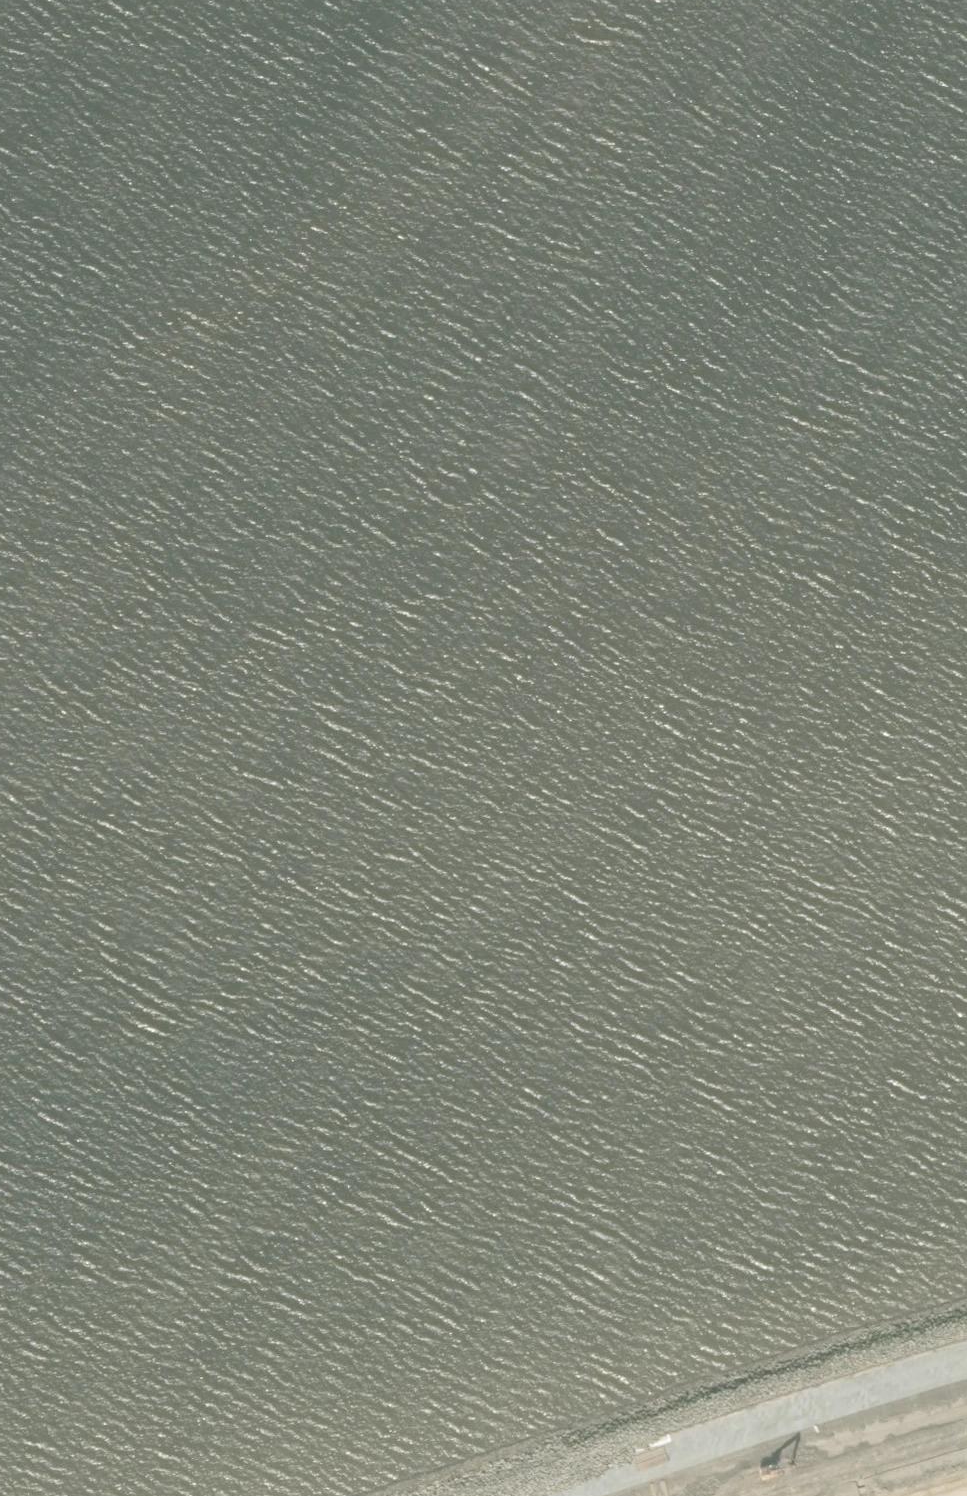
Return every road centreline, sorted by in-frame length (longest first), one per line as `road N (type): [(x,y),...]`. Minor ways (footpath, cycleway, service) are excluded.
road 1 (track): [(966,1364),(562,1495)]

